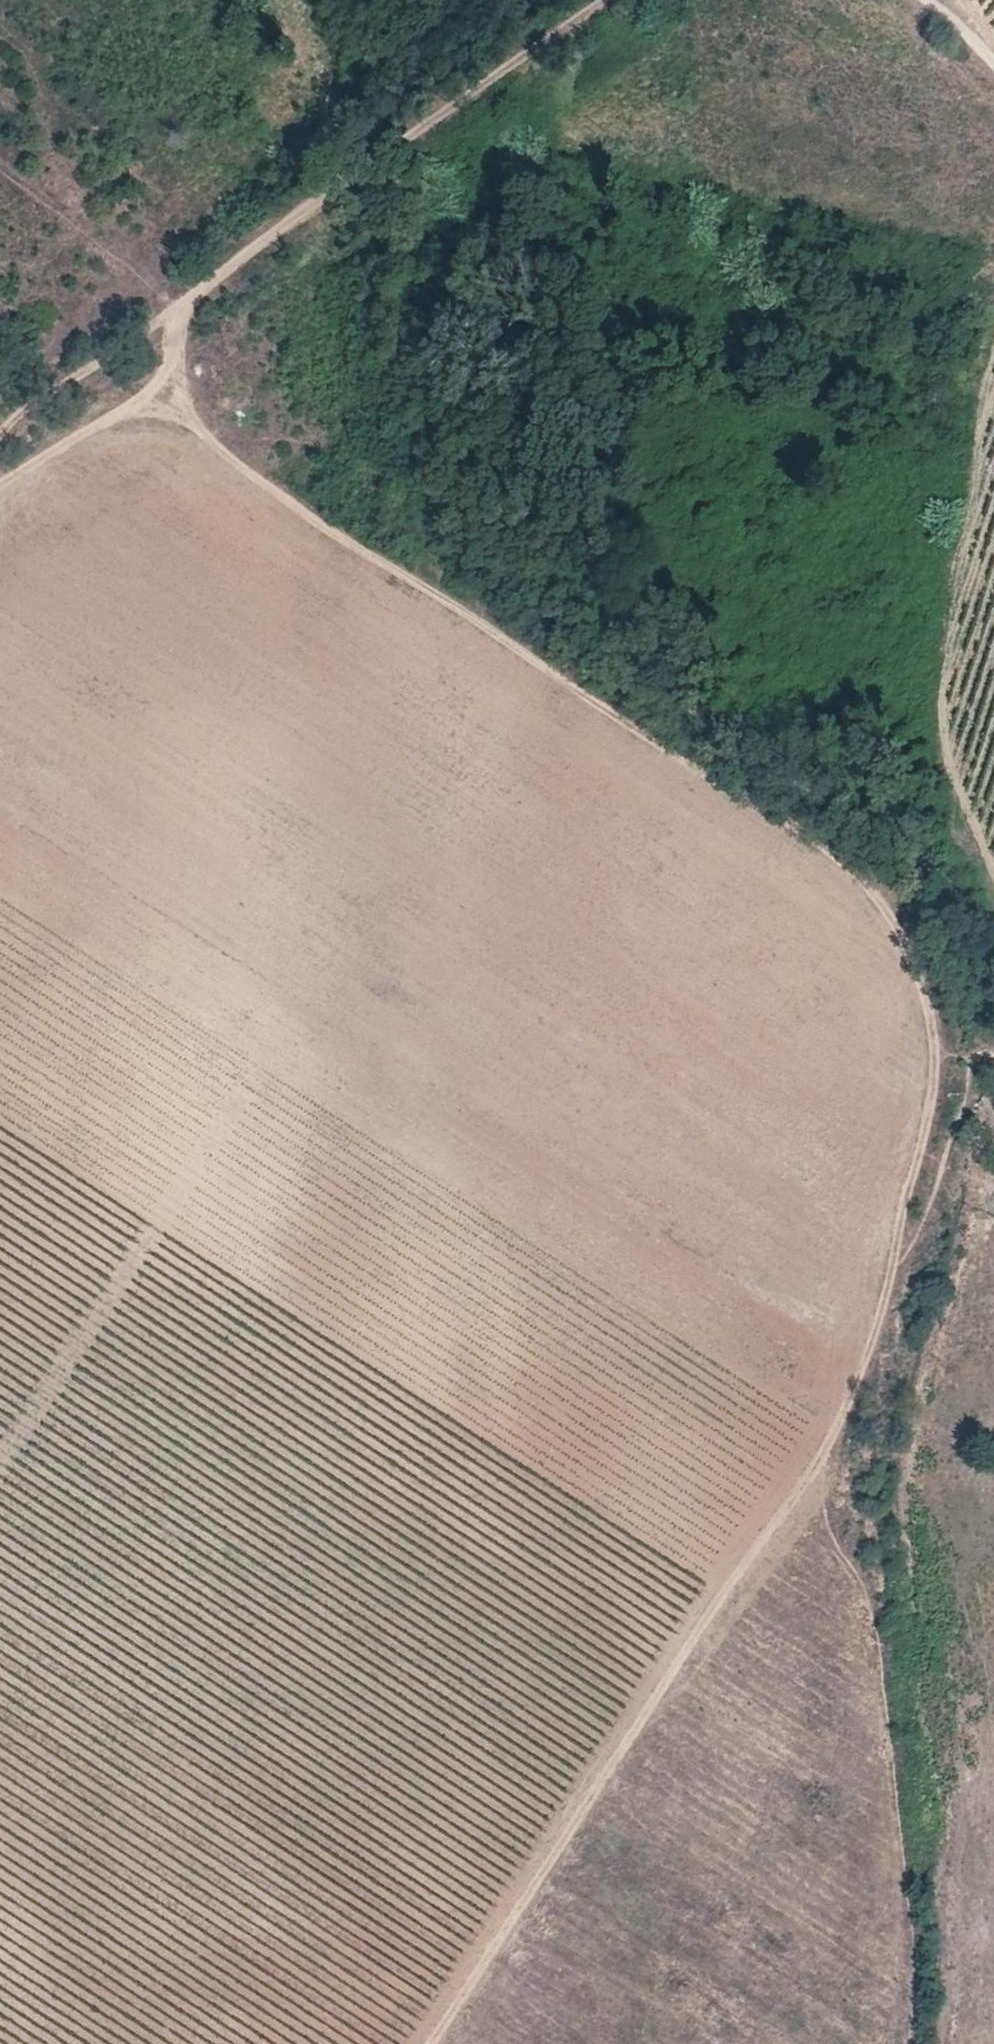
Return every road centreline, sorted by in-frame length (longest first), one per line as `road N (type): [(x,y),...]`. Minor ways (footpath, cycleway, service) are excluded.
road 1 (track): [(413,2043),(517,1939),(539,1875),(626,1766),(683,1658),(791,1497),(844,1438),(936,1095),(941,943),(613,710),(139,400),(0,480)]
road 2 (track): [(608,0),(0,436)]

